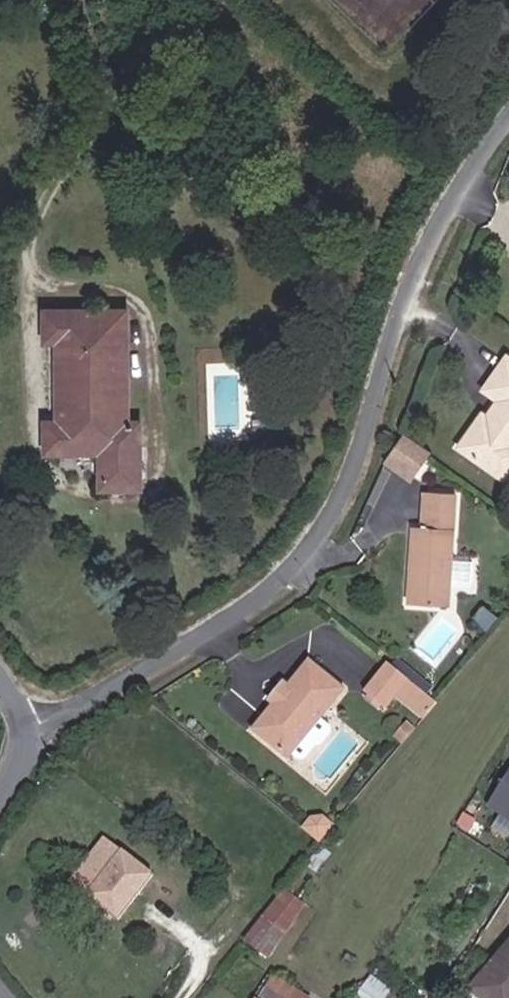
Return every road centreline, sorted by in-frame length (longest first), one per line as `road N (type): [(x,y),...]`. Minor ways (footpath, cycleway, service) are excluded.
road 1 (residential): [(28,740),(292,574),(355,487),(443,205),(508,126)]

